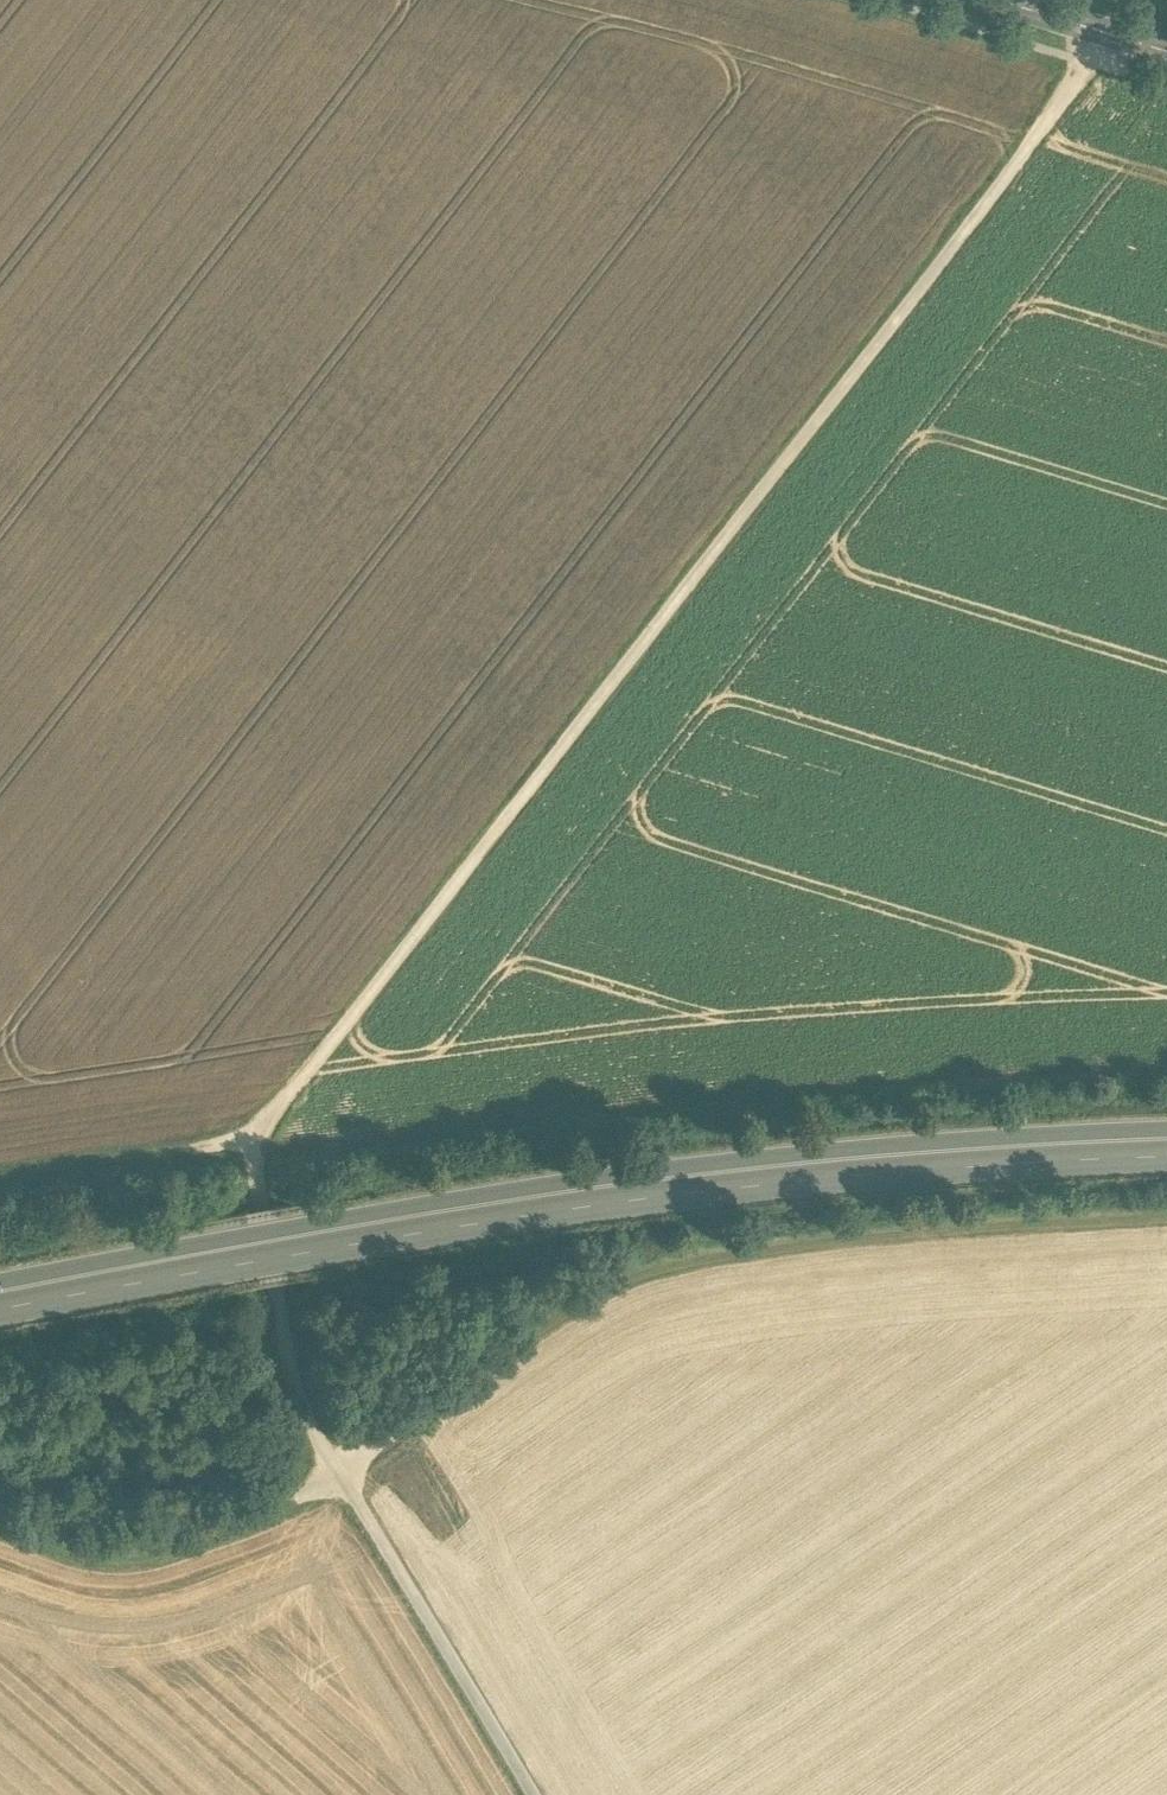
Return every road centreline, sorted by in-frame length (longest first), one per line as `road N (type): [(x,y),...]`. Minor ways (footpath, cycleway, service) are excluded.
road 1 (track): [(1098,31),(1066,91),(252,1138),(302,1410),(542,1794)]
road 2 (track): [(1166,1221),(942,1232),(662,1266),(587,1297),(338,1472),(203,1542),(149,1554),(86,1553),(0,1531)]
road 3 (primary): [(1166,1148),(989,1153),(547,1200),(331,1231),(0,1295)]
road 4 (track): [(252,1138),(0,1180)]
road 5 (tertiary): [(999,0),(1166,52)]

